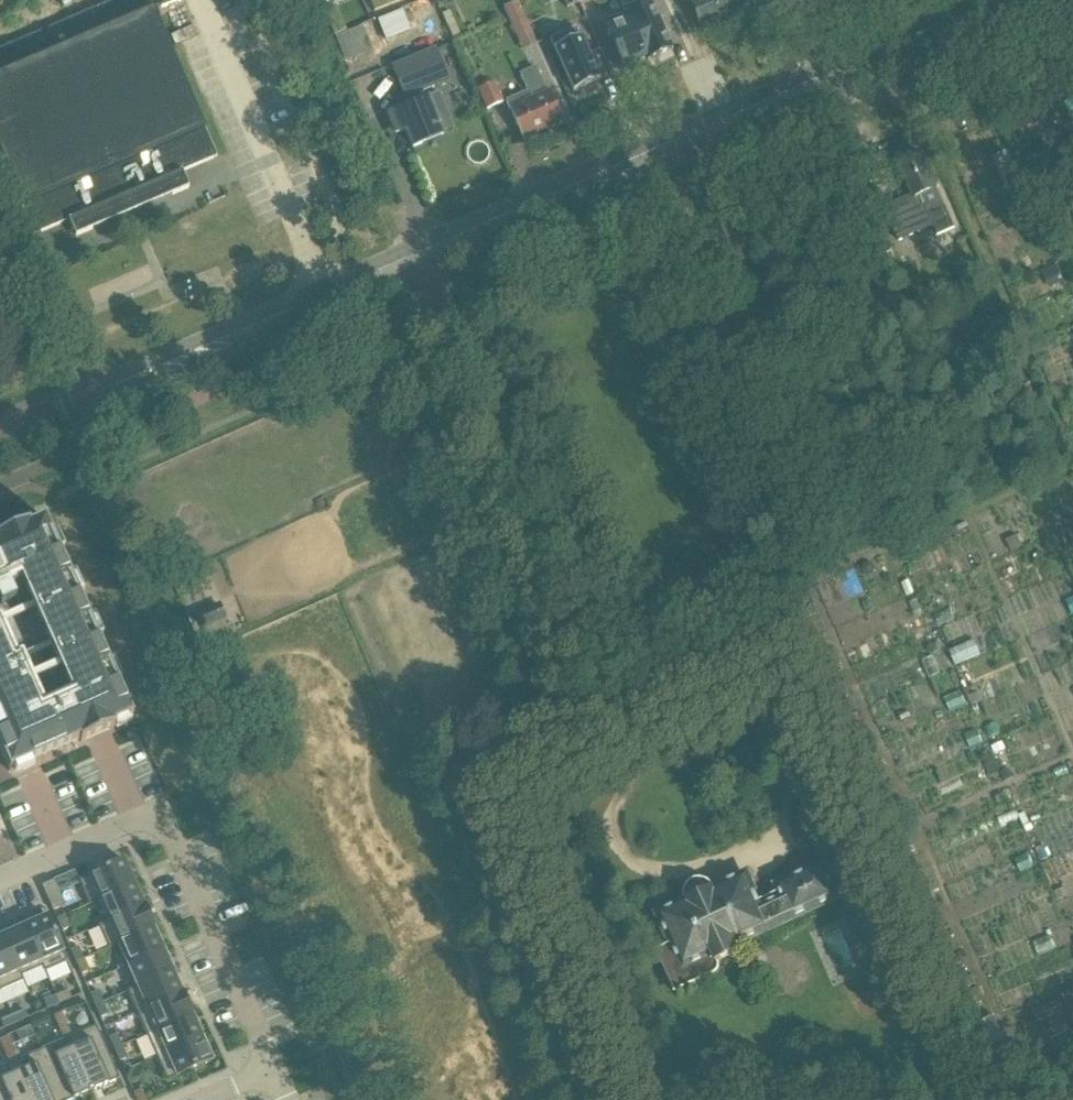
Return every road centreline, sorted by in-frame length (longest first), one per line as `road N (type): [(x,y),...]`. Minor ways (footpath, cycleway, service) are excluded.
road 1 (tertiary): [(0,433),(996,0)]
road 2 (residential): [(0,877),(146,815),(163,820),(275,1068)]

